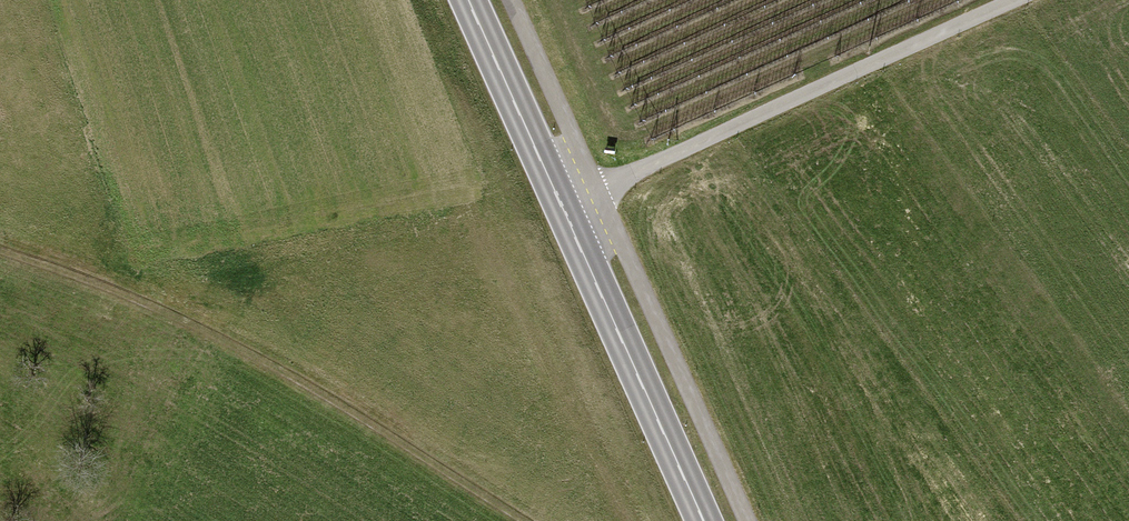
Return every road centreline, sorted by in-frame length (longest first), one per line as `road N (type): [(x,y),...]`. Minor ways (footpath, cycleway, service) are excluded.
road 1 (track): [(0,253),(198,326),(527,520)]
road 2 (primary): [(473,0),(705,520)]
road 3 (track): [(1012,0),(597,188)]

